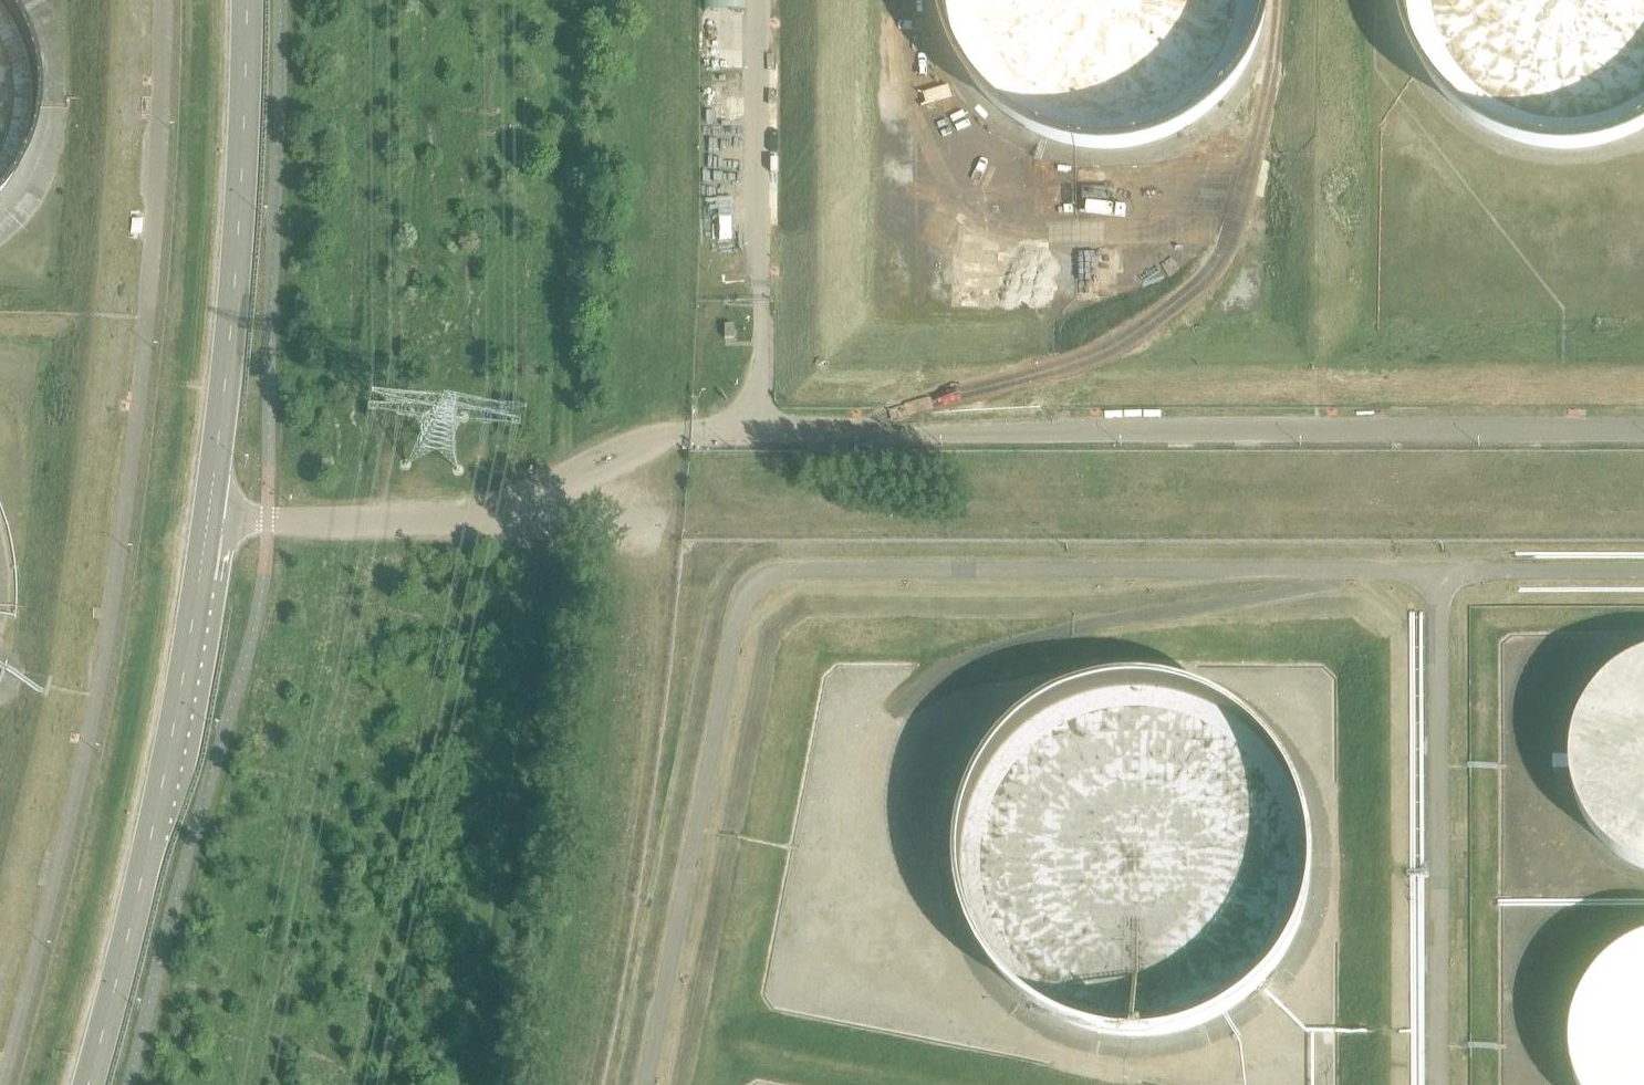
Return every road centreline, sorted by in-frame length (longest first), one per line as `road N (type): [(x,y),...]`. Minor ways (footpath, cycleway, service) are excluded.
road 1 (unclassified): [(93,1084),(182,713),(211,522),(242,212),(243,0)]

